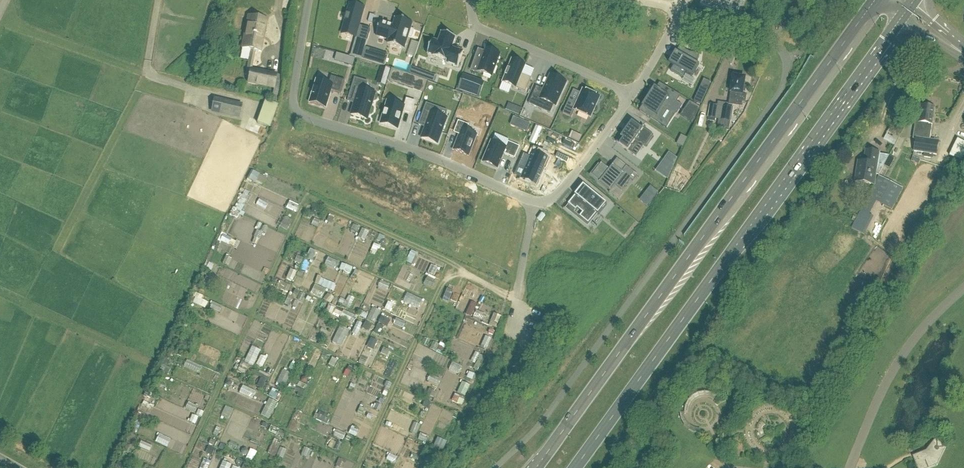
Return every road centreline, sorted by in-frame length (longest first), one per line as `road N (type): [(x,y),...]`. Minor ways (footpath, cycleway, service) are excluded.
road 1 (primary): [(879,0),(536,467)]
road 2 (primary): [(576,467),(901,20)]
road 3 (residential): [(310,0),(296,110),(425,154),(532,201),(544,204),(557,195),(632,94)]
road 4 (residential): [(472,0),(480,29),(632,94)]

